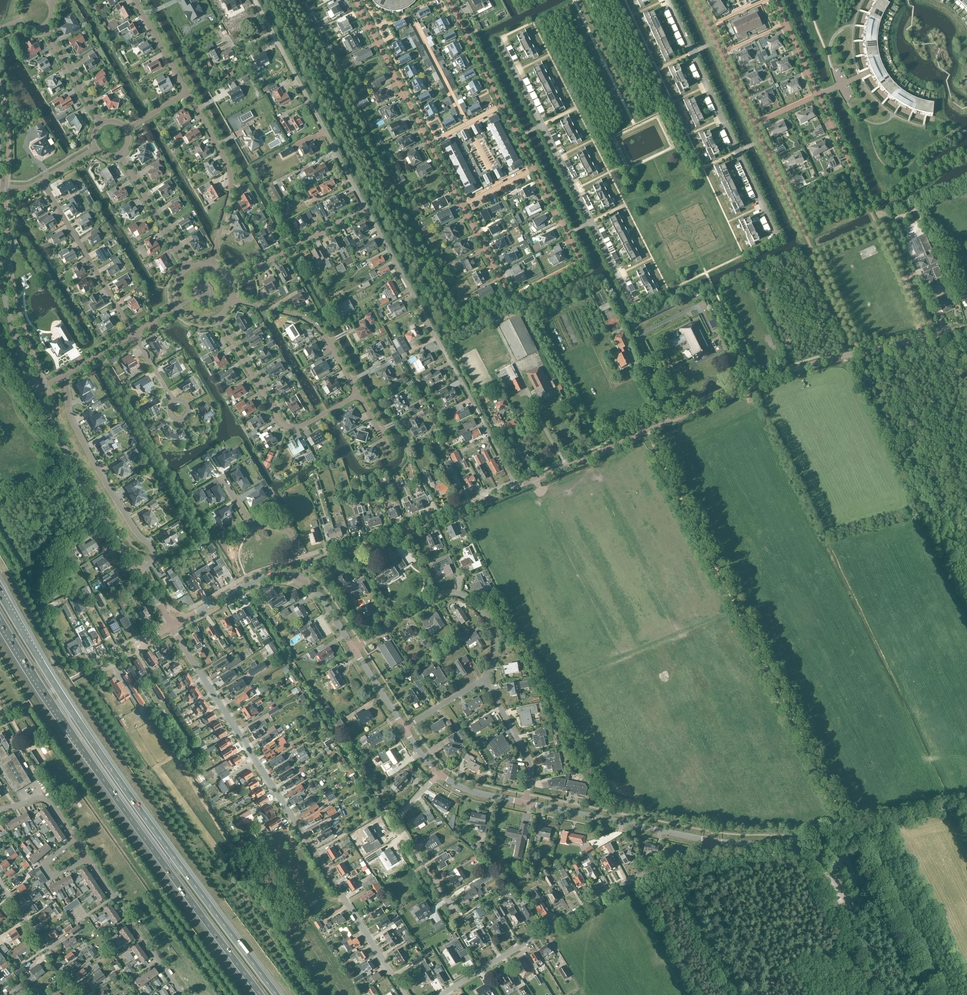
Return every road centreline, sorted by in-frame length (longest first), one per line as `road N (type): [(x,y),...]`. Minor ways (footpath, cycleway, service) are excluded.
road 1 (motorway): [(277,994),(110,768),(0,594)]
road 2 (unclassified): [(516,487),(770,378),(966,327)]
road 3 (motorway): [(0,619),(92,763),(262,994)]
road 4 (track): [(849,829),(647,431)]
road 5 (unclassified): [(404,994),(173,626)]
road 6 (unclassified): [(516,487),(366,209)]
road 7 (unclassified): [(711,842),(706,858),(634,880),(442,994)]
road 8 (unclassified): [(711,842),(797,840),(966,801)]
road 9 (unclassified): [(366,209),(255,0)]
road 10 (residential): [(139,574),(151,549),(86,449),(61,377)]
road 11 (residential): [(354,650),(435,597),(456,593),(494,631),(484,680)]
road 12 (unclassified): [(311,564),(516,487)]
road 13 (residential): [(462,206),(511,298),(579,264),(567,234)]
road 14 (unclassified): [(36,389),(139,574)]
road 15 (residential): [(217,317),(287,426),(304,425),(358,393)]
road 16 (unclassified): [(525,803),(711,842)]
road 17 (residential): [(211,265),(230,176),(187,94)]
road 18 (residential): [(134,334),(41,181)]
road 19 (unclassified): [(454,916),(396,819),(439,774)]
road 20 (residential): [(358,393),(314,325),(231,299)]
road 21 (residential): [(181,994),(87,860)]
road 22 (residential): [(229,281),(366,209)]
road 23 (unclassified): [(173,626),(259,579),(301,579)]
road 24 (residential): [(525,803),(529,753),(484,680)]
road 25 (residential): [(78,994),(0,883)]
road 26 (residential): [(188,268),(121,153)]
road 27 (residential): [(222,478),(251,524),(283,529),(311,564)]
road 28 (residential): [(371,30),(430,142)]
road 29 (unclassified): [(0,270),(36,389)]

